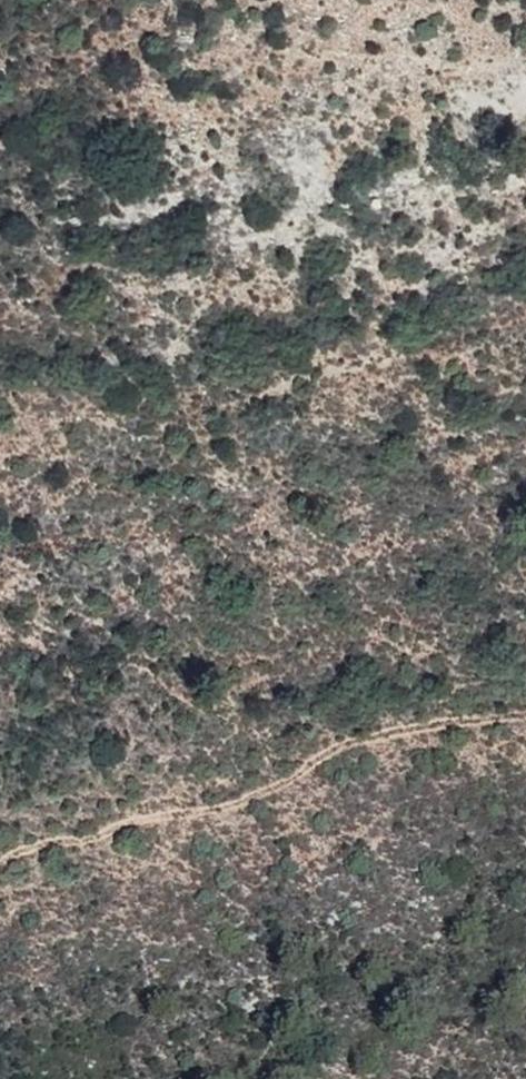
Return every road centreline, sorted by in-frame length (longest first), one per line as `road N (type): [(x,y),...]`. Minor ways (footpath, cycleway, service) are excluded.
road 1 (track): [(0,857),(14,845),(223,791),(360,729),(525,702)]

